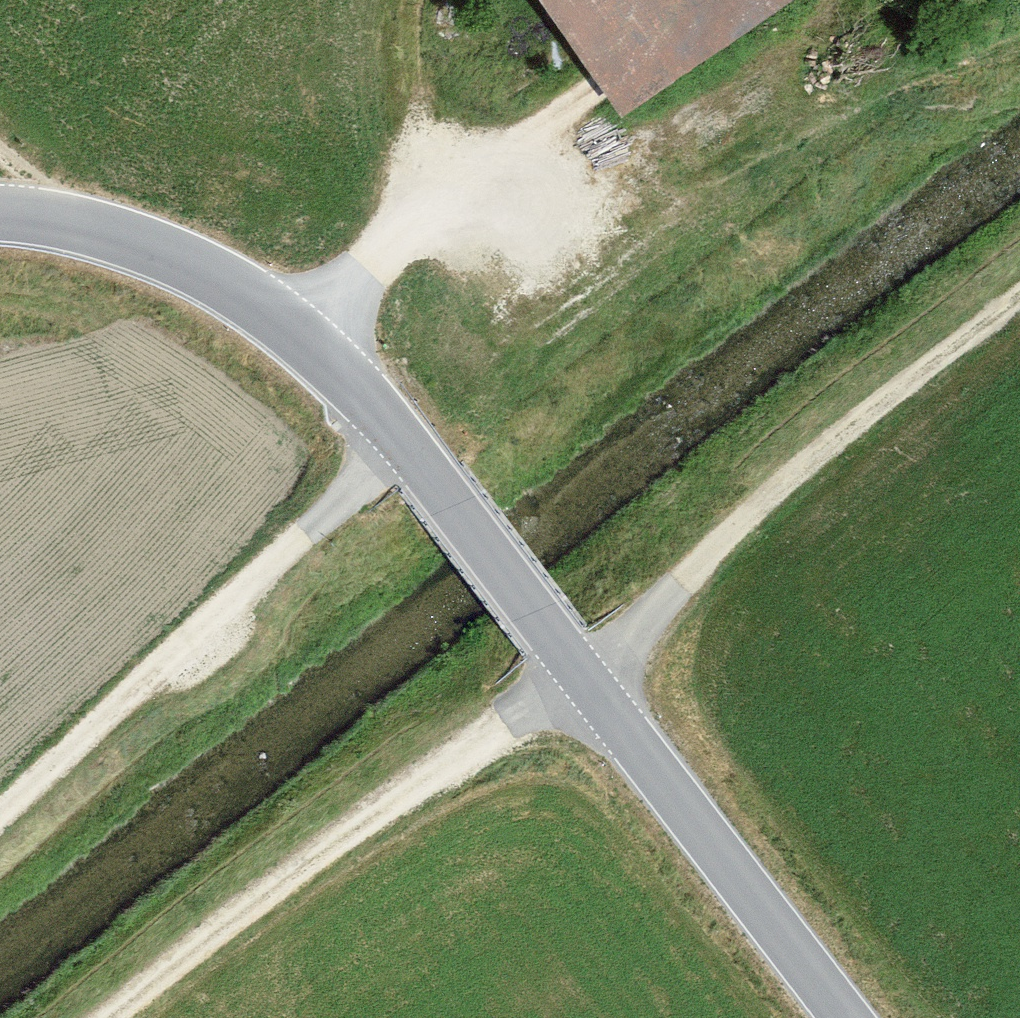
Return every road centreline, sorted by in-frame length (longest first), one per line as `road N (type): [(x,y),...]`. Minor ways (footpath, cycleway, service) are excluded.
road 1 (tertiary): [(0,211),(58,218),(188,263),(310,336),(428,468),(573,669),(861,1017)]
road 2 (track): [(573,669),(624,638),(793,464),(1019,285)]
road 3 (track): [(573,669),(114,1017)]
road 4 (track): [(407,443),(0,821)]
road 5 (track): [(310,336),(364,269),(499,149),(717,0)]

